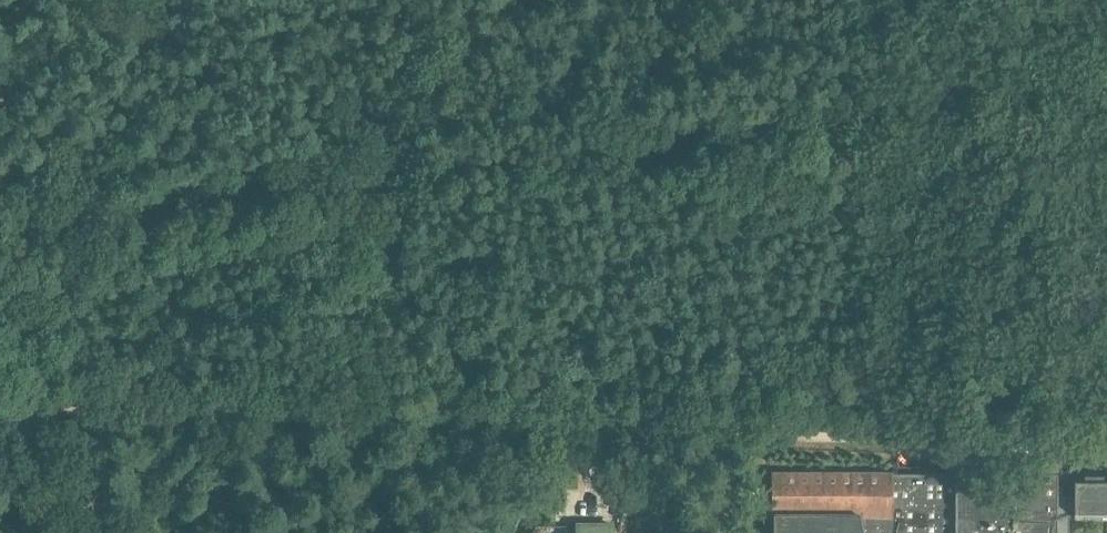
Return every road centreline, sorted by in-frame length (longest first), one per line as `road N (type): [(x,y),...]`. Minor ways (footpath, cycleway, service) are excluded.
road 1 (track): [(1106,442),(0,405)]

